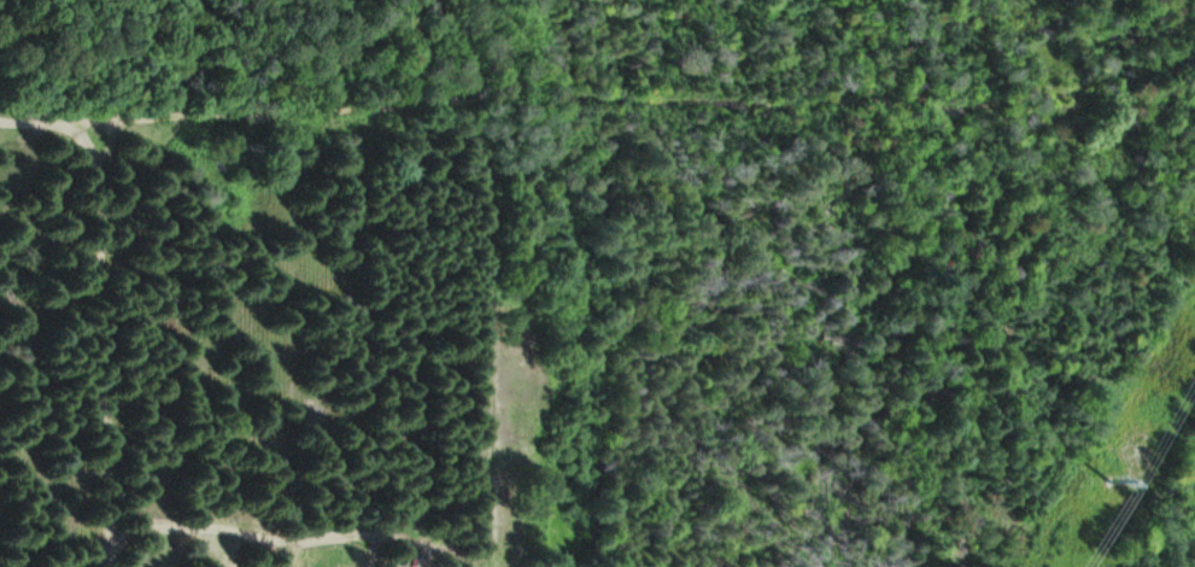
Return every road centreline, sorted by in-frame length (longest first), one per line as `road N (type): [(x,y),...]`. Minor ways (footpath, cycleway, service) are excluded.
road 1 (track): [(986,100),(545,92),(119,124),(0,120)]
road 2 (track): [(964,566),(986,100)]
road 3 (track): [(61,122),(93,157),(99,188),(113,566)]
road 4 (track): [(986,100),(1194,108)]

